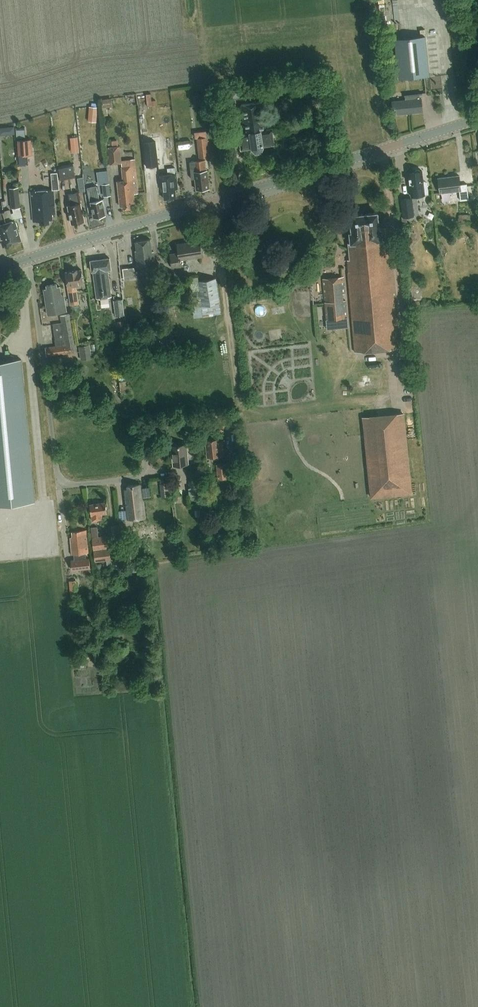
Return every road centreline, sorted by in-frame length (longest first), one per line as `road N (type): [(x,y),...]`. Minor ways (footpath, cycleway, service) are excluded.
road 1 (tertiary): [(477,119),(0,270)]

